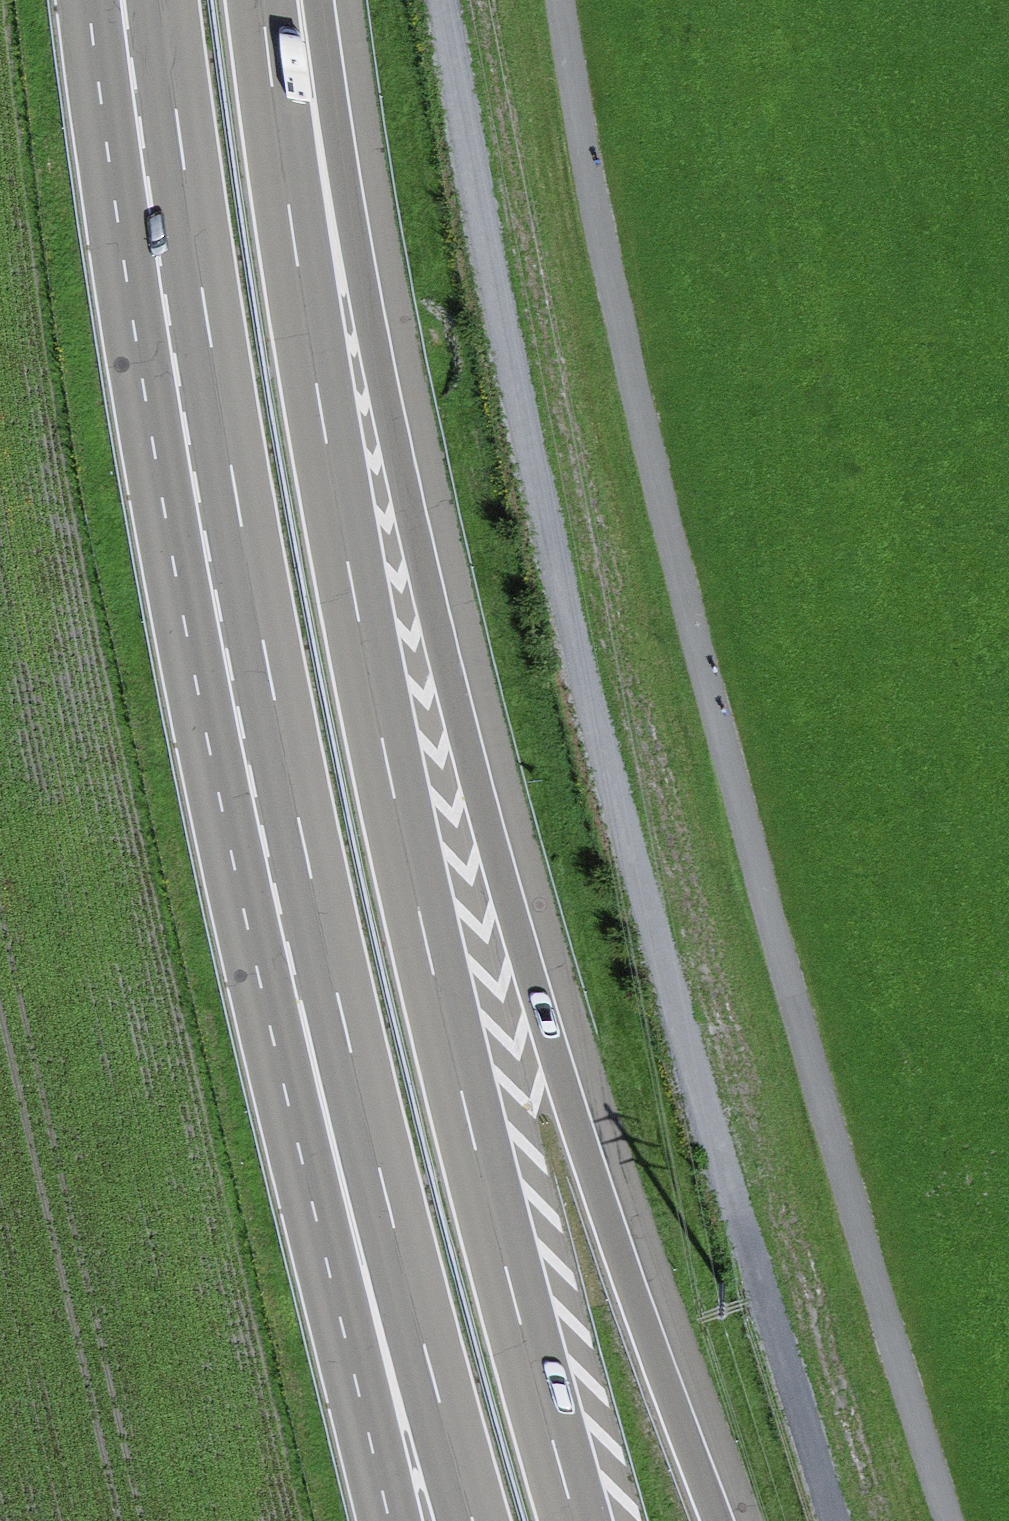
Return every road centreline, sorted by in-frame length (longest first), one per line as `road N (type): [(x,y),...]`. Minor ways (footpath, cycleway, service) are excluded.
road 1 (motorway): [(732,1520),(598,1175),(411,501),(331,104),(319,0)]
road 2 (track): [(569,0),(603,225),(829,1102),(960,1520)]
road 3 (track): [(448,0),(485,249),(553,538),(643,884),(832,1520)]
road 4 (motorway): [(584,1520),(458,1055),(343,541),(265,0)]
road 5 (motorway): [(165,0),(250,569),(319,924)]
road 6 (motorway): [(319,924),(484,1520)]
road 7 (motorway): [(319,924),(284,1088),(388,1520)]

